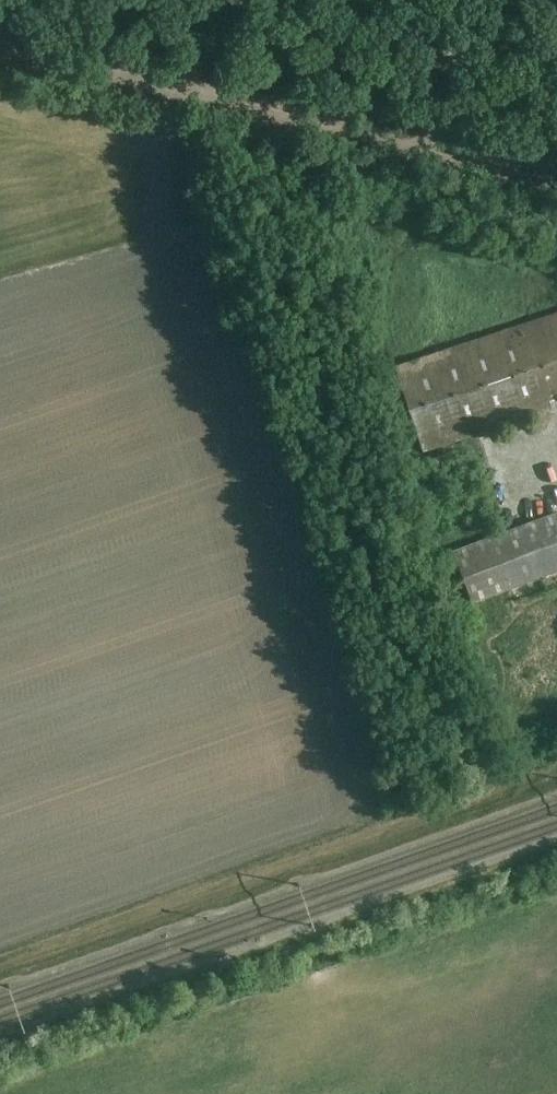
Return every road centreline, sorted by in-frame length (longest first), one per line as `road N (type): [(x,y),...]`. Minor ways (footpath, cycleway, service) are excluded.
road 1 (track): [(556,176),(0,43)]

